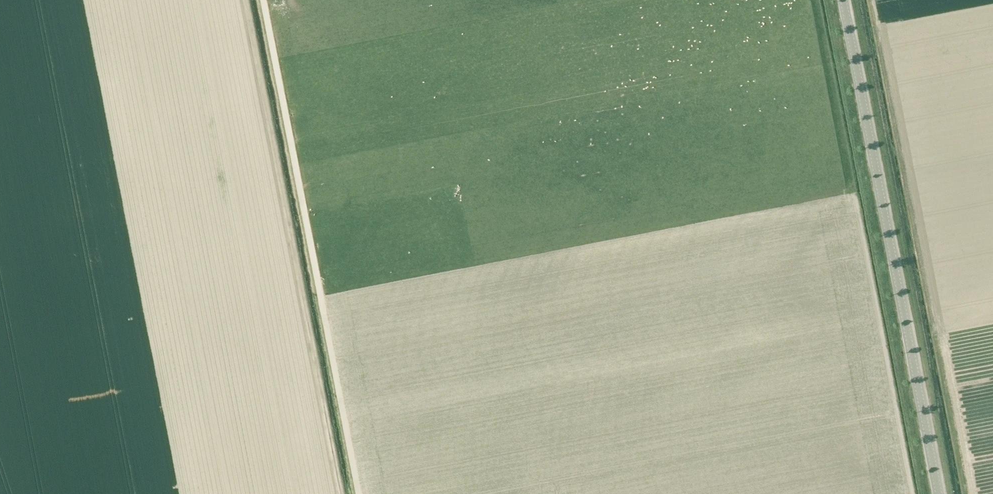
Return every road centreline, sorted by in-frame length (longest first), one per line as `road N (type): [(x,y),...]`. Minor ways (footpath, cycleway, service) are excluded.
road 1 (track): [(340,493),(245,0)]
road 2 (tertiary): [(939,493),(844,0)]

